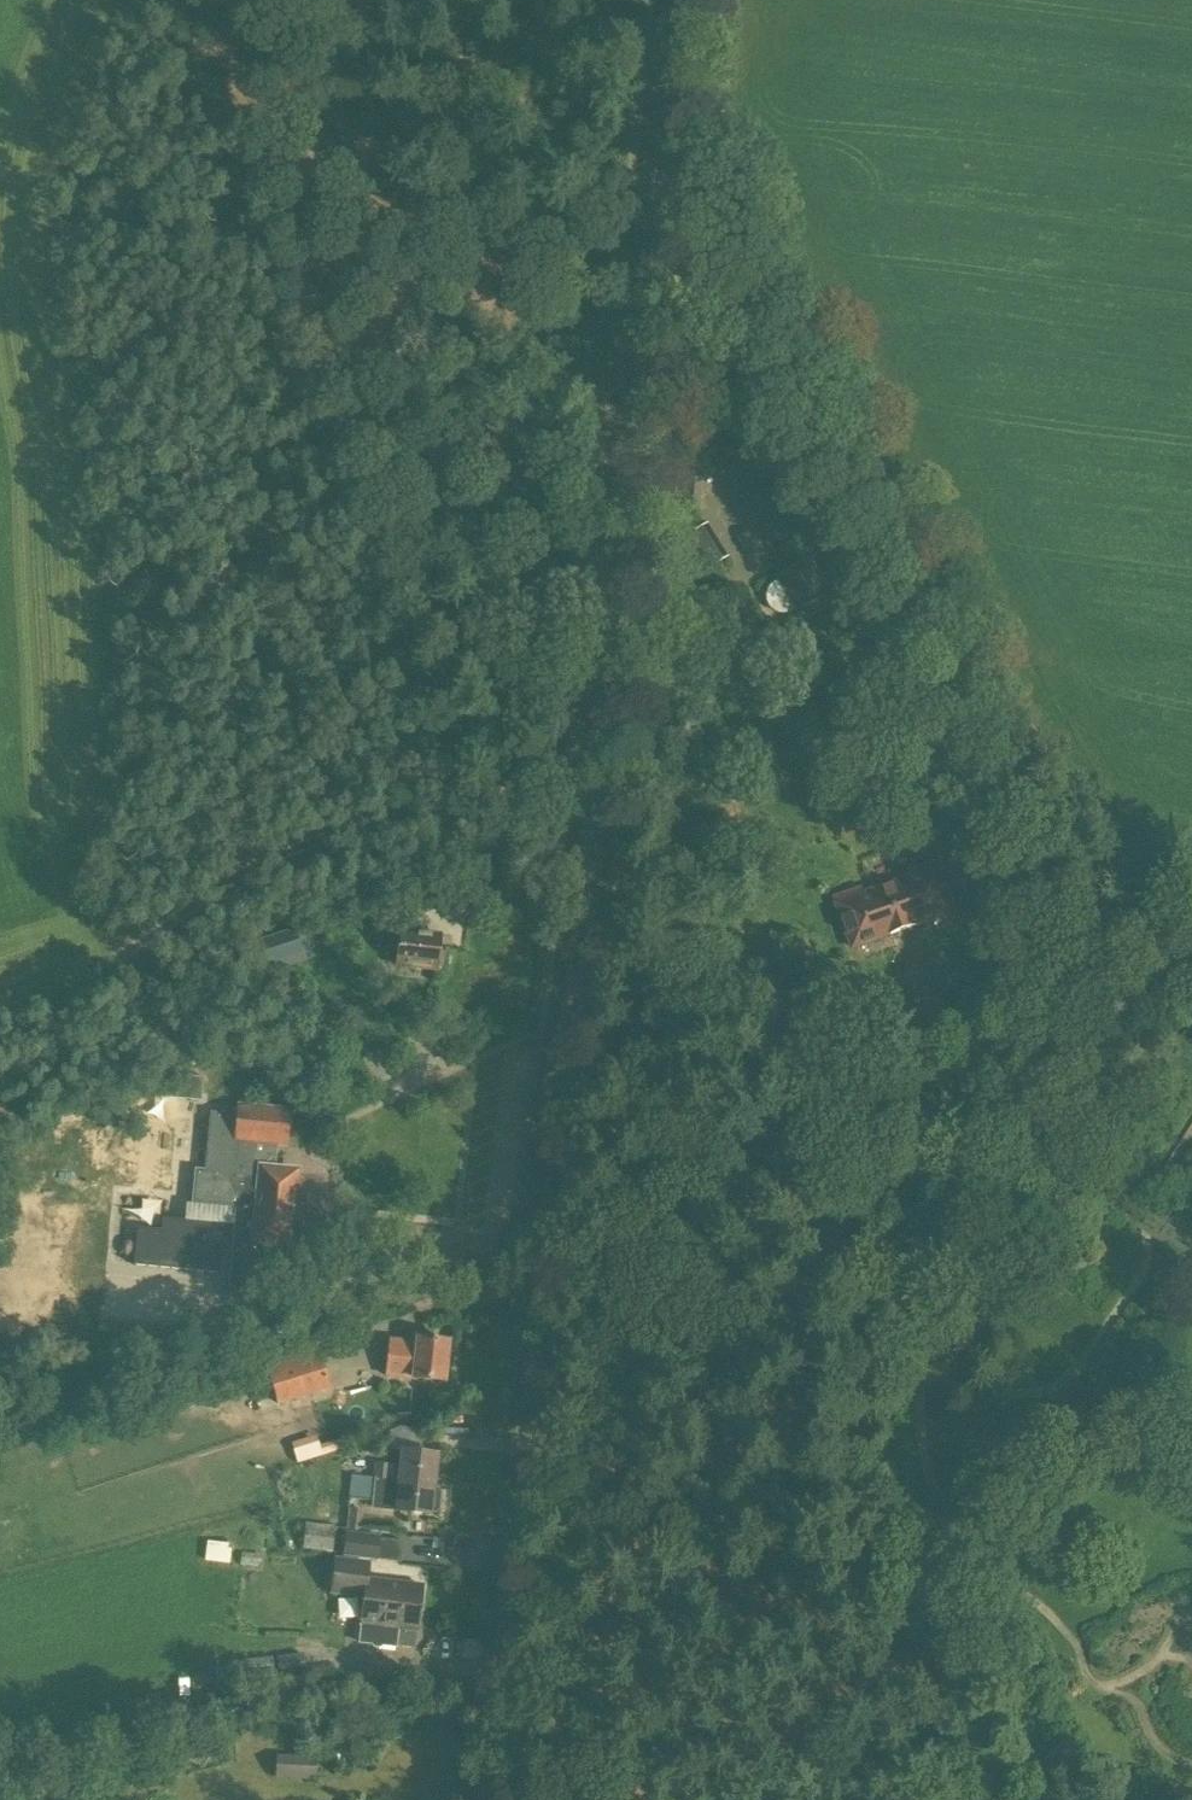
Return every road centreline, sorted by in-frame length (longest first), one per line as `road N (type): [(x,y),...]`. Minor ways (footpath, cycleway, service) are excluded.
road 1 (unclassified): [(484,1799),(558,1055),(677,0)]

